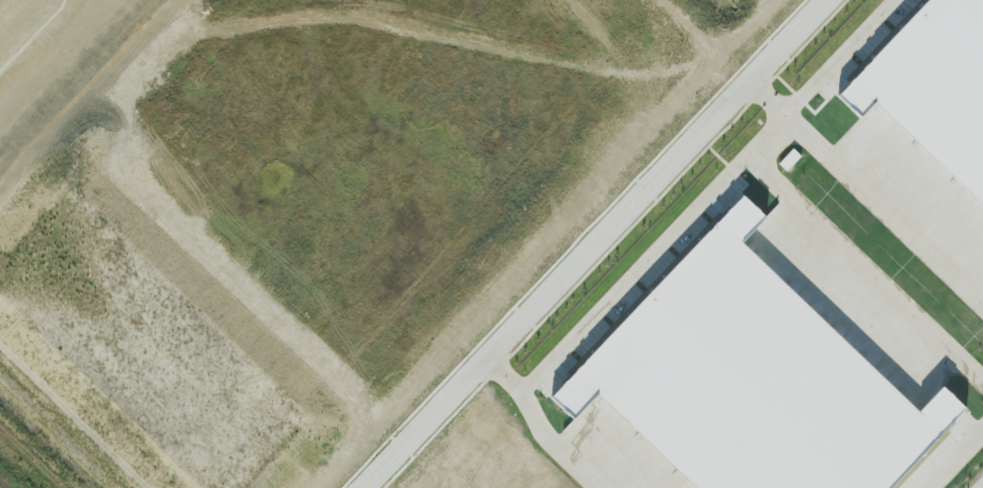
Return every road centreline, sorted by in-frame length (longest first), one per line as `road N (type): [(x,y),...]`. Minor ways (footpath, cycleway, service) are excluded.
road 1 (residential): [(827,0),(486,360)]
road 2 (residential): [(486,360),(364,487)]

